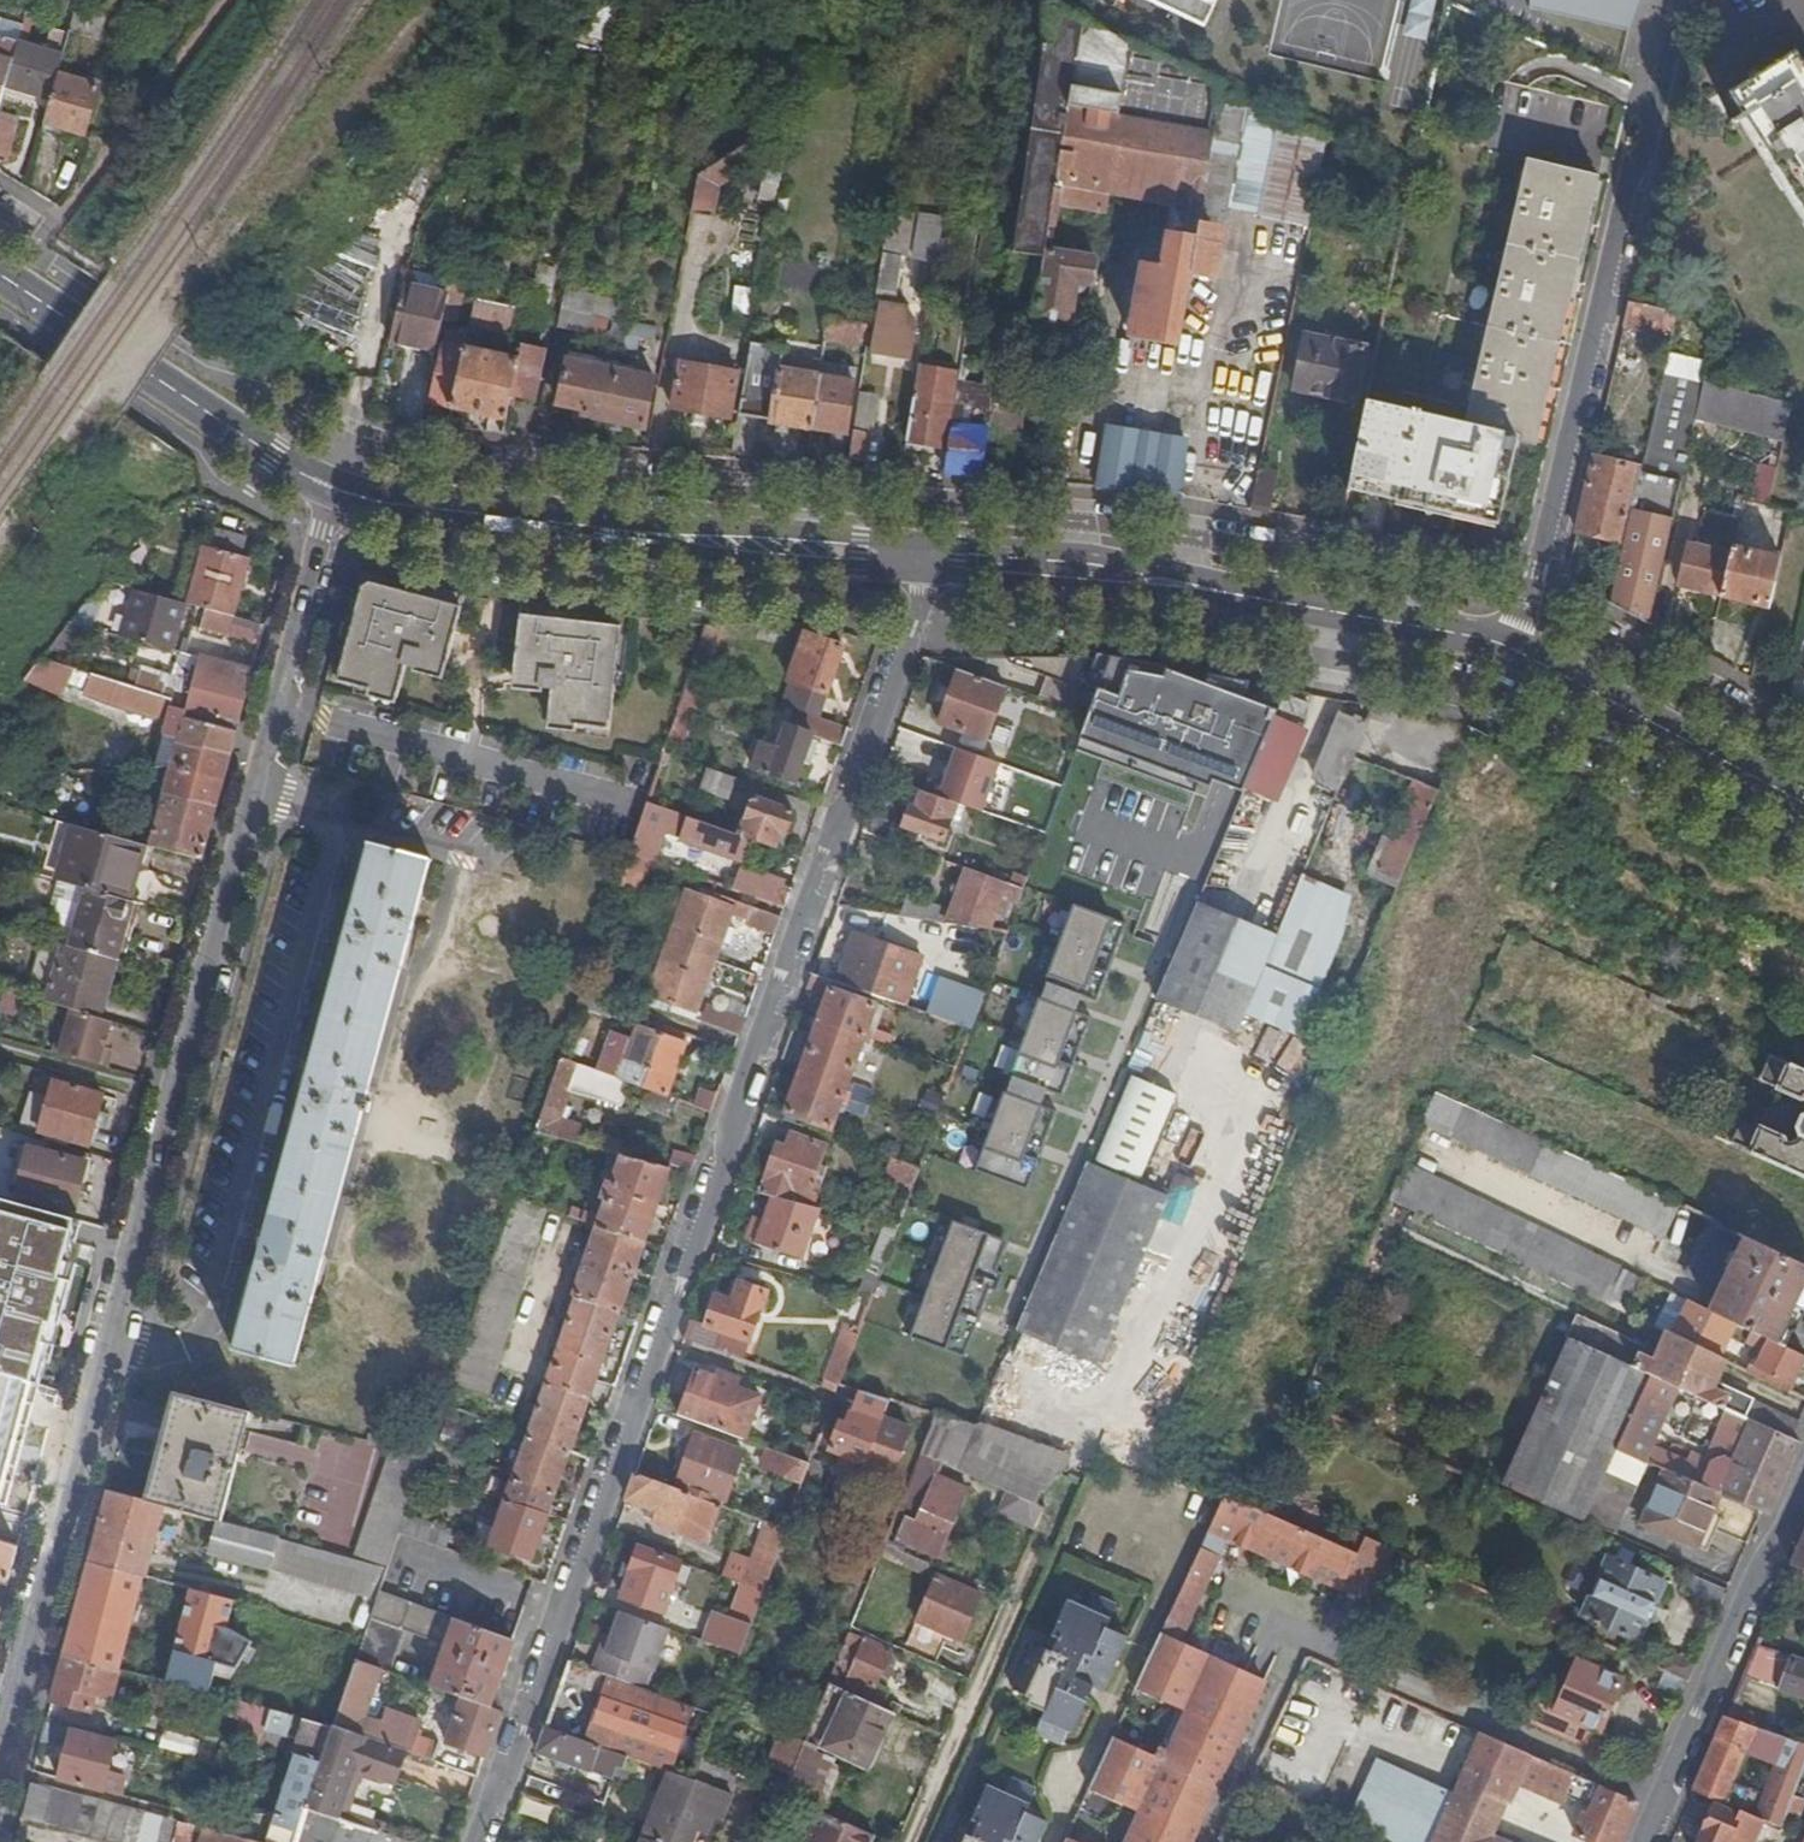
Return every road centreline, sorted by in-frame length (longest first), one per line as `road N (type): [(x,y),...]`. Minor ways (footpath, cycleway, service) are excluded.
road 1 (residential): [(926,558),(918,606),(481,1841)]
road 2 (residential): [(0,1747),(335,492)]
road 3 (residential): [(1513,649),(1677,0)]
road 4 (secondary): [(335,492),(675,537),(926,558)]
road 5 (secondary): [(926,558),(1093,572),(1513,649)]
road 6 (secondary): [(0,275),(271,458),(335,492)]
road 7 (residential): [(1643,1841),(1803,1476)]
road 8 (secondary): [(1513,649),(1803,803)]

